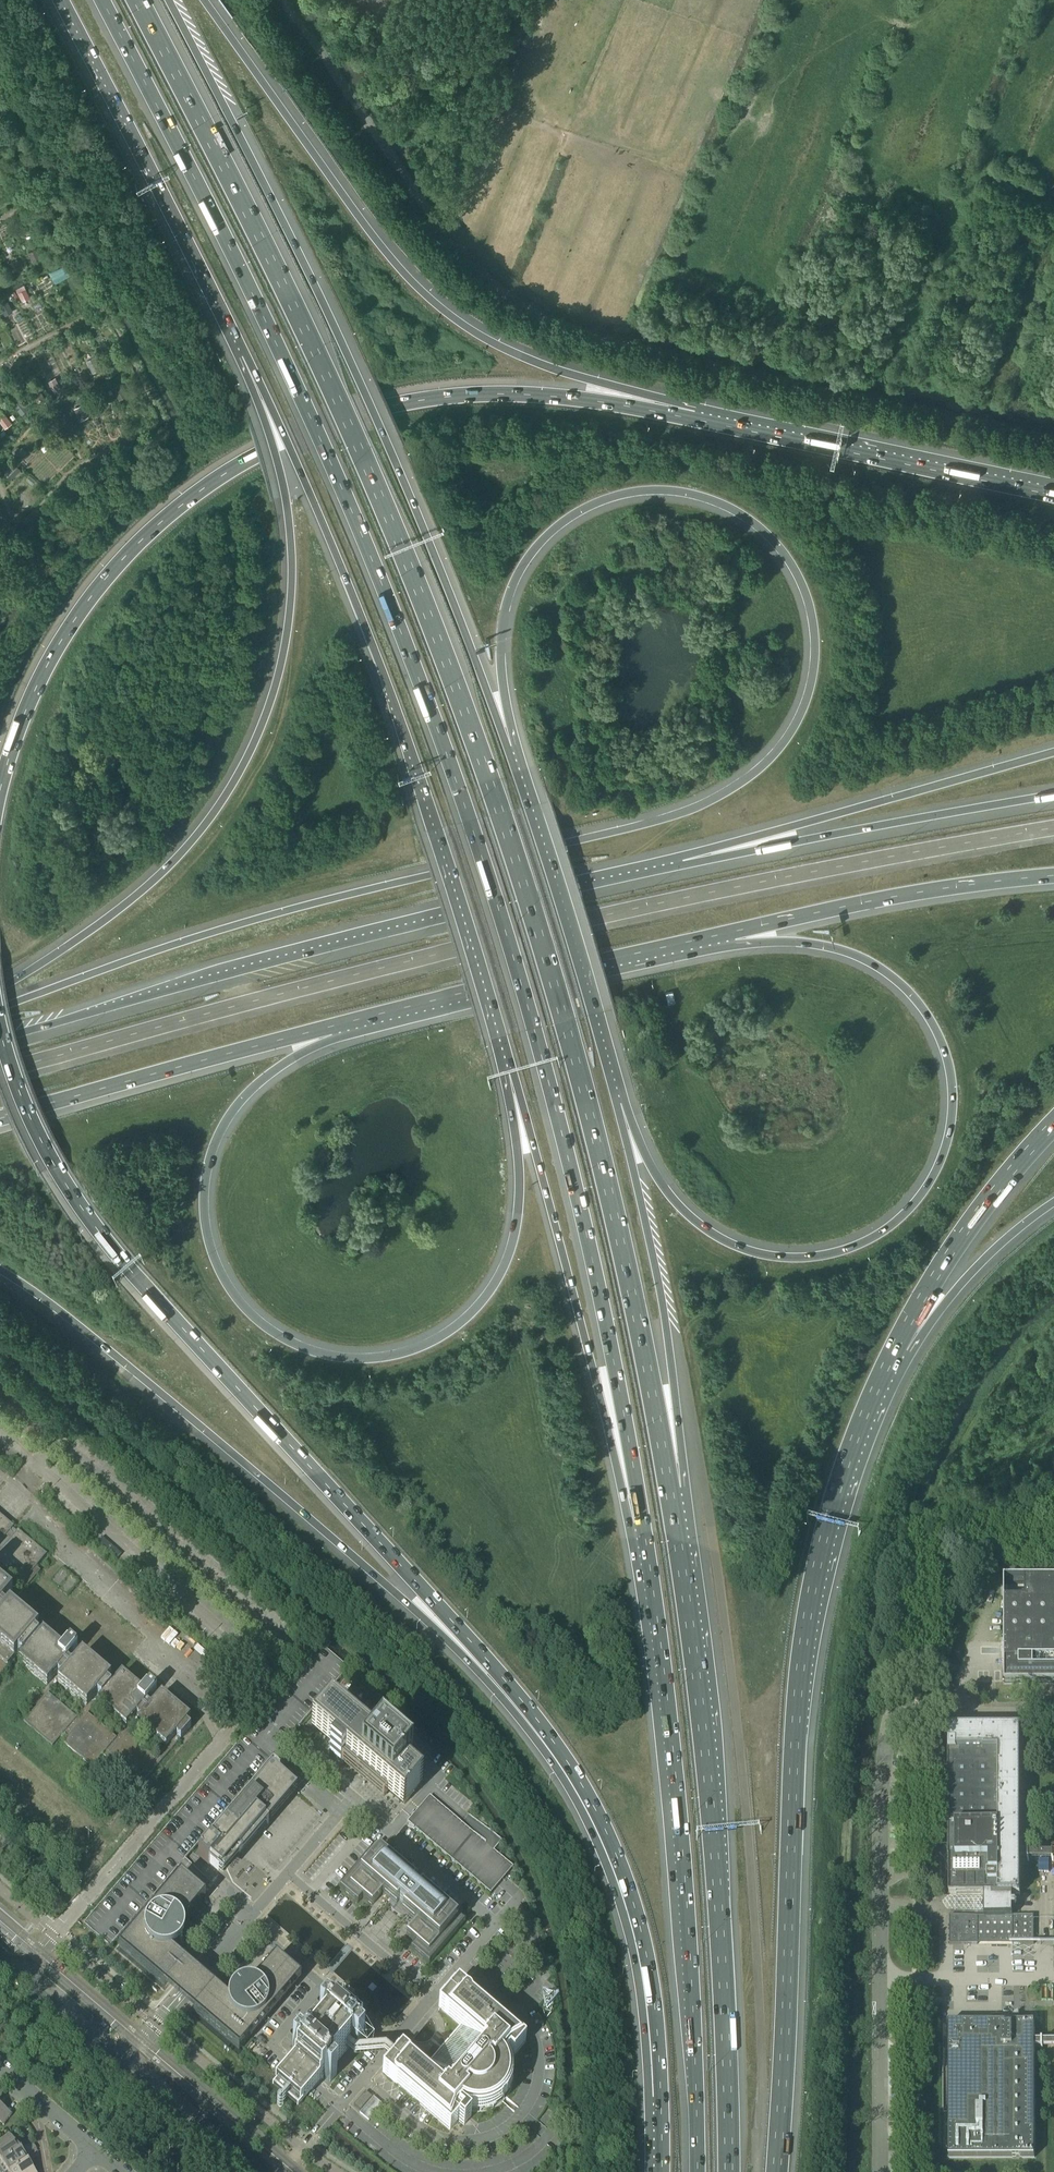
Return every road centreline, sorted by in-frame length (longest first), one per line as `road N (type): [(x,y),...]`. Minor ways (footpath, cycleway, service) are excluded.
road 1 (motorway): [(103,0),(336,473),(470,820),(581,1208),(651,1578)]
road 2 (motorway): [(669,1489),(620,1233),(500,812),(315,351),(137,0)]
road 3 (motorway): [(516,774),(502,635),(527,561),(561,524),(627,494),(687,492),(723,503),(772,535),(812,614),(813,675),(788,737),(738,785),(677,816),(250,921),(0,1009)]
road 4 (motorway): [(667,947),(841,950),(914,994),(949,1057),(953,1081),(951,1128),(927,1189),(891,1227),(852,1249),(788,1258),(742,1249),(704,1229),(663,1188),(643,1159),(601,1048)]
road 5 (motorway): [(503,1035),(520,1198),(495,1286),(436,1340),(386,1357),(340,1359),(290,1343),(232,1292),(208,1230),(209,1168),(224,1130),(267,1077),(374,1017)]
road 6 (motorway): [(0,1024),(37,1132),(82,1209),(551,1739)]
road 7 (motorway): [(695,419),(557,397),(472,394),(355,414),(251,458),(195,494),(107,578),(36,689),(0,794)]
road 8 (motorway): [(516,774),(451,597),(340,340),(168,0)]
road 9 (motorway): [(777,2171),(803,1641),(829,1516),(895,1346)]
road 10 (motorway): [(244,355),(279,464),(292,562),(283,655),(258,736),(228,794),(182,851),(123,906),(0,987)]
road 11 (motorway): [(244,355),(308,487),(390,690),(503,1035)]
road 12 (motorway): [(0,1271),(241,1460),(551,1739)]
road 13 (motorway): [(685,863),(275,962),(0,1041)]
road 14 (motorway): [(728,2171),(707,1776),(669,1489)]
road 15 (motorway): [(695,419),(519,356),(425,295),(369,231),(204,0)]
road 16 (motorway): [(651,1578),(689,1937),(697,2171)]
road 17 (motorway): [(503,1035),(629,1524),(651,1578)]
road 18 (motorway): [(551,1739),(608,1836),(640,1929),(657,2033),(662,2171)]
road 19 (motorway): [(669,1489),(674,1384),(665,1317),(601,1048)]
road 20 (unclassified): [(881,1978),(890,1727),(916,1714),(1053,1714)]
road 21 (motorway): [(62,0),(244,355)]
road 22 (motorway): [(667,947),(895,899),(1053,877)]
road 23 (unclassified): [(432,1997),(497,1923),(353,1798),(288,1873)]
road 24 (motorway): [(0,1120),(374,1017)]
road 25 (motorway): [(1053,752),(685,863)]
road 26 (motorway): [(1053,795),(685,863)]
road 27 (motorway): [(1053,495),(695,419)]
road 28 (motorway): [(374,1017),(667,947)]
road 29 (motorway): [(601,1048),(516,774)]
road 30 (motorway): [(895,1346),(963,1233),(1053,1123)]
road 31 (motorway): [(895,1346),(1053,1201)]
road 32 (unclassified): [(432,1997),(288,1873)]
road 33 (unclassified): [(247,1922),(391,2045)]
road 34 (unclassified): [(247,1922),(130,2059)]
road 35 (unclassified): [(881,1978),(1053,1980)]
road 36 (secondary): [(130,2059),(0,1949)]
road 37 (secondary): [(0,1963),(122,2071)]
road 38 (unclassified): [(303,2149),(391,2045)]

